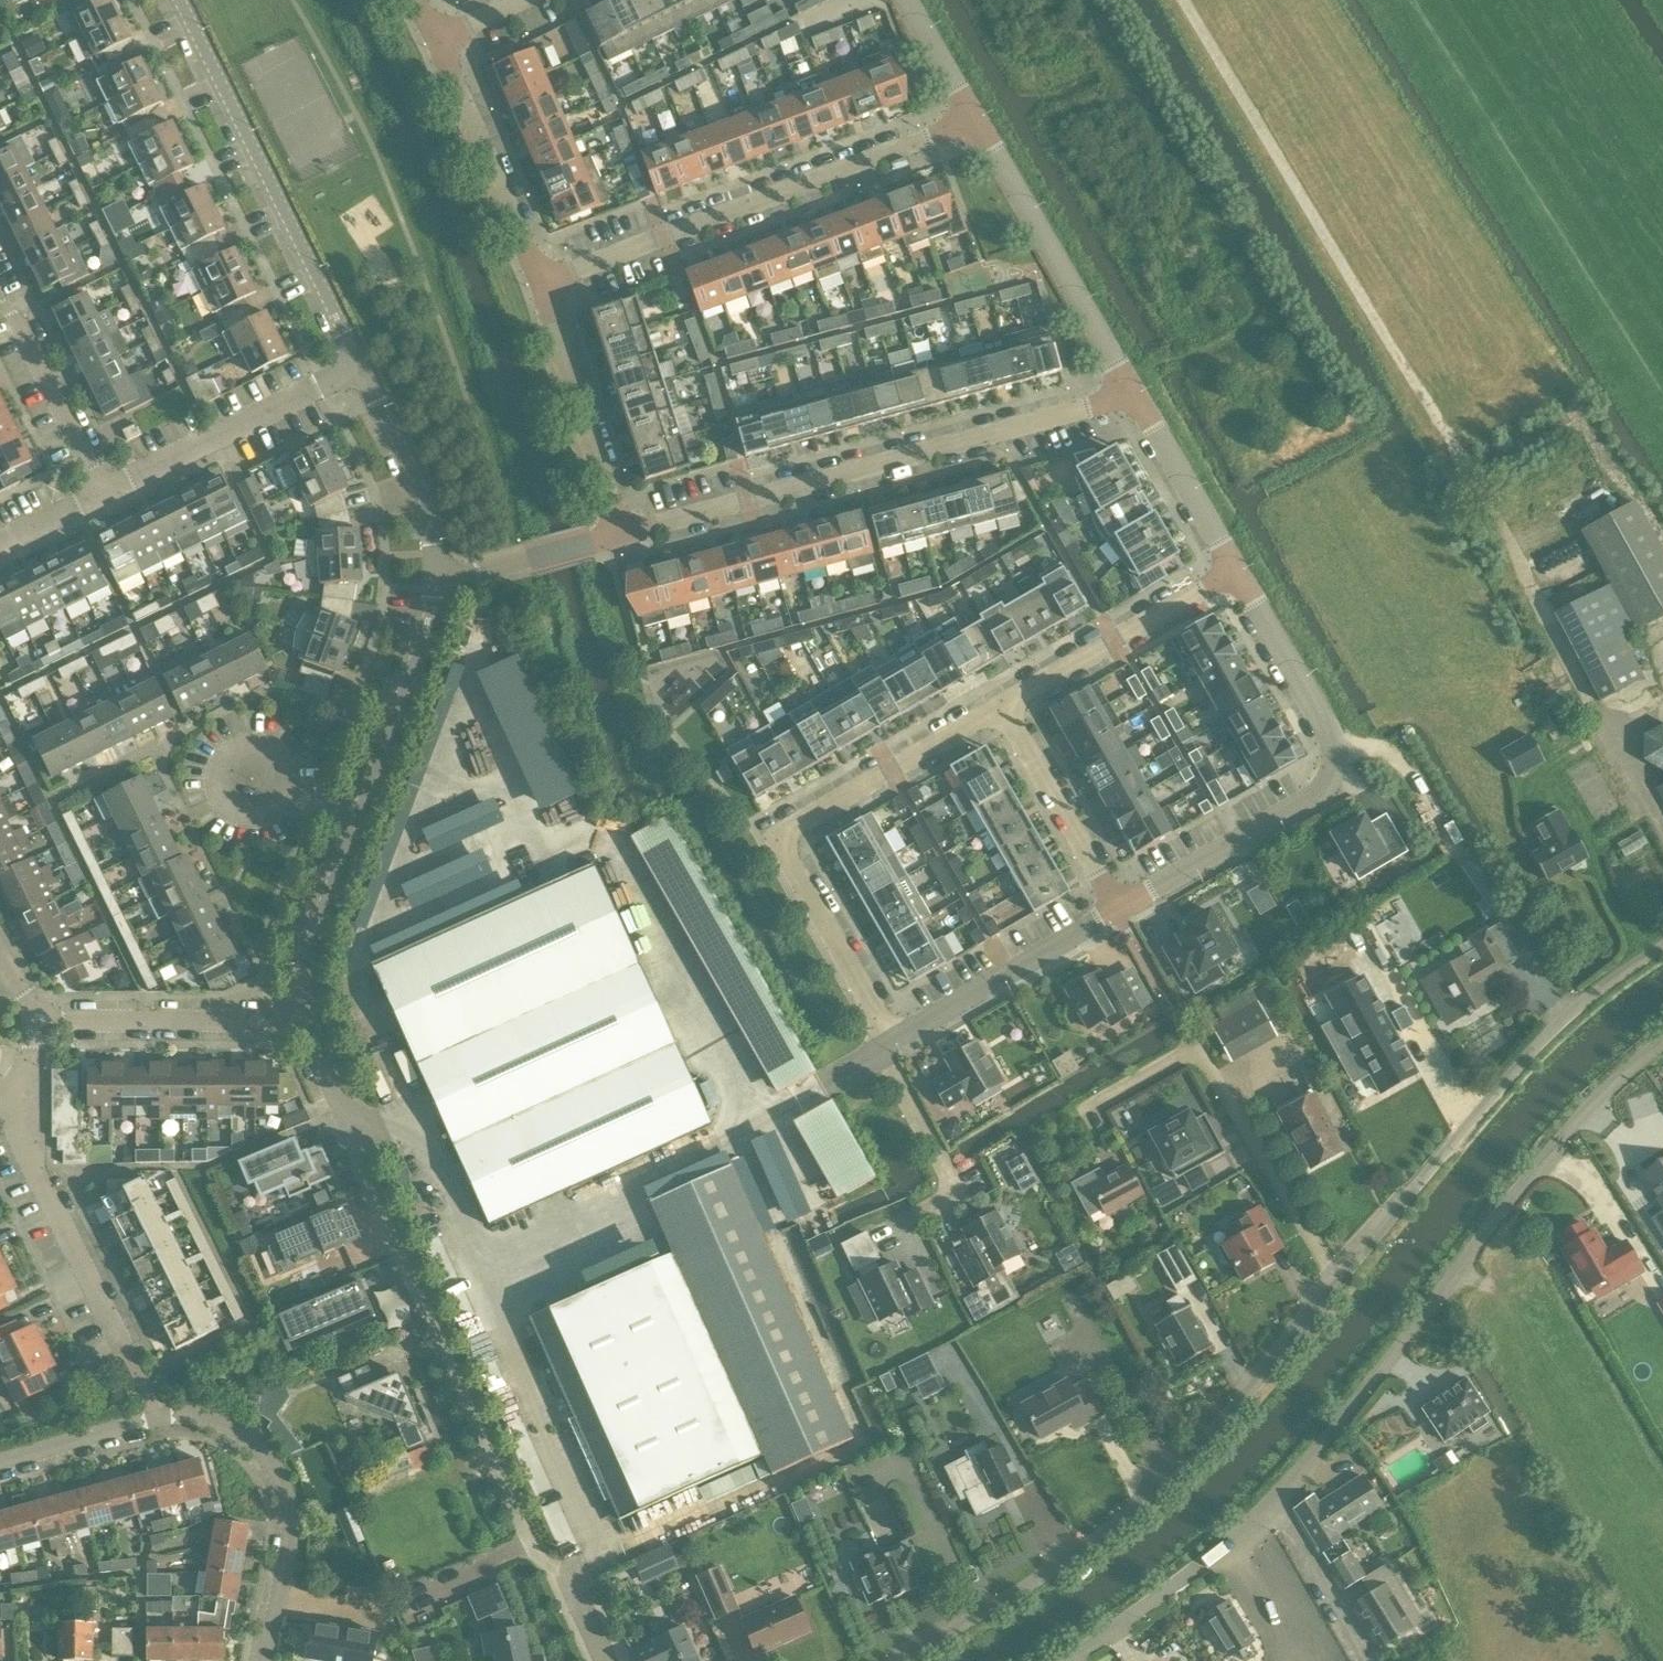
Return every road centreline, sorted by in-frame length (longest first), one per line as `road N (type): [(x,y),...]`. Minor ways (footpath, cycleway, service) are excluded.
road 1 (residential): [(1075,1660),(1267,1511),(1572,1128),(1662,1043)]
road 2 (residential): [(899,1660),(1084,1547),(1155,1490),(1224,1418),(1335,1278)]
road 3 (residential): [(607,1660),(570,1577),(533,1550),(363,1183)]
road 4 (residential): [(619,535),(1133,389)]
road 5 (residential): [(1117,916),(1356,781),(1237,573)]
road 6 (residential): [(1000,707),(768,838),(887,1047)]
road 7 (residential): [(0,1465),(162,1419),(241,1439),(281,1485),(284,1550),(262,1660)]
road 8 (residential): [(542,283),(975,125)]
road 9 (tertiary): [(181,0),(361,373)]
road 10 (unclassified): [(1408,1194),(1568,1014),(1662,947)]
road 11 (residential): [(1133,389),(975,125)]
road 12 (residential): [(1335,1278),(1186,1033)]
road 13 (residential): [(109,495),(361,373)]
road 14 (residential): [(133,1353),(19,1102)]
road 15 (residential): [(1237,573),(1000,707)]
road 16 (residential): [(542,283),(437,37)]
road 17 (residential): [(887,1047),(1117,916)]
road 18 (residential): [(619,535),(542,283)]
road 19 (residential): [(40,1021),(301,1019)]
road 20 (residential): [(354,824),(439,582)]
road 21 (residential): [(109,495),(0,269)]
road 22 (residential): [(1000,707),(1117,916)]
road 23 (track): [(1591,1447),(1506,1298),(1460,1268)]
road 24 (tertiary): [(361,373),(417,482),(439,582)]
road 25 (residential): [(1237,573),(1133,389)]
road 26 (residential): [(301,1019),(317,923),(354,824)]
road 27 (residential): [(285,796),(269,813),(246,817),(226,806),(216,784),(223,761),(243,747),(265,748),(283,763)]
road 28 (residential): [(439,582),(619,535)]
road 29 (residential): [(887,1047),(957,1190)]
road 30 (residential): [(353,1162),(346,1113),(301,1019)]
road 31 (residential): [(975,125),(903,0)]
road 32 (residential): [(0,548),(109,495)]

